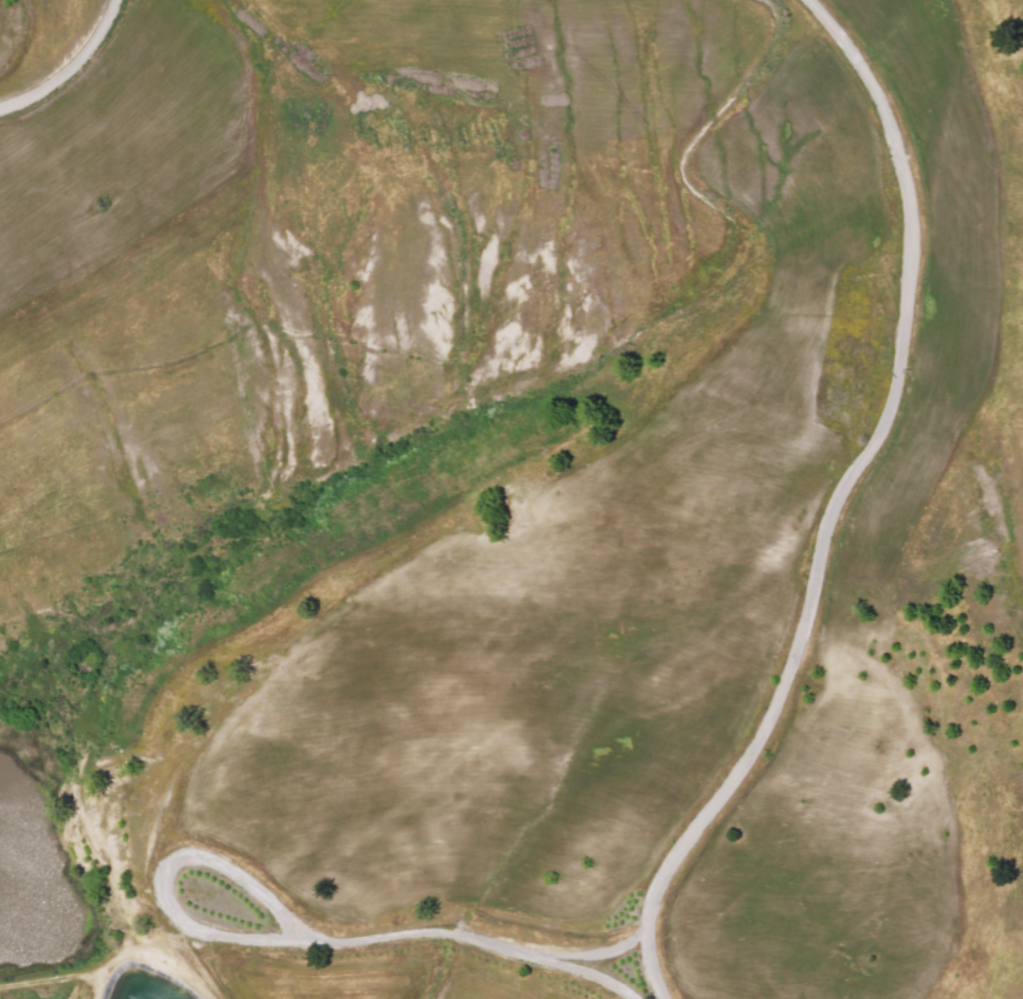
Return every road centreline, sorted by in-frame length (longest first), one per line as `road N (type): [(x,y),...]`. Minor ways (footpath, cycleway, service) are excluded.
road 1 (residential): [(665,998),(645,934),(667,862),(746,759),(785,682),(842,483),(886,421),(908,320),(901,160),(849,60),(807,0)]
road 2 (residential): [(116,0),(89,60),(34,97),(0,106)]

